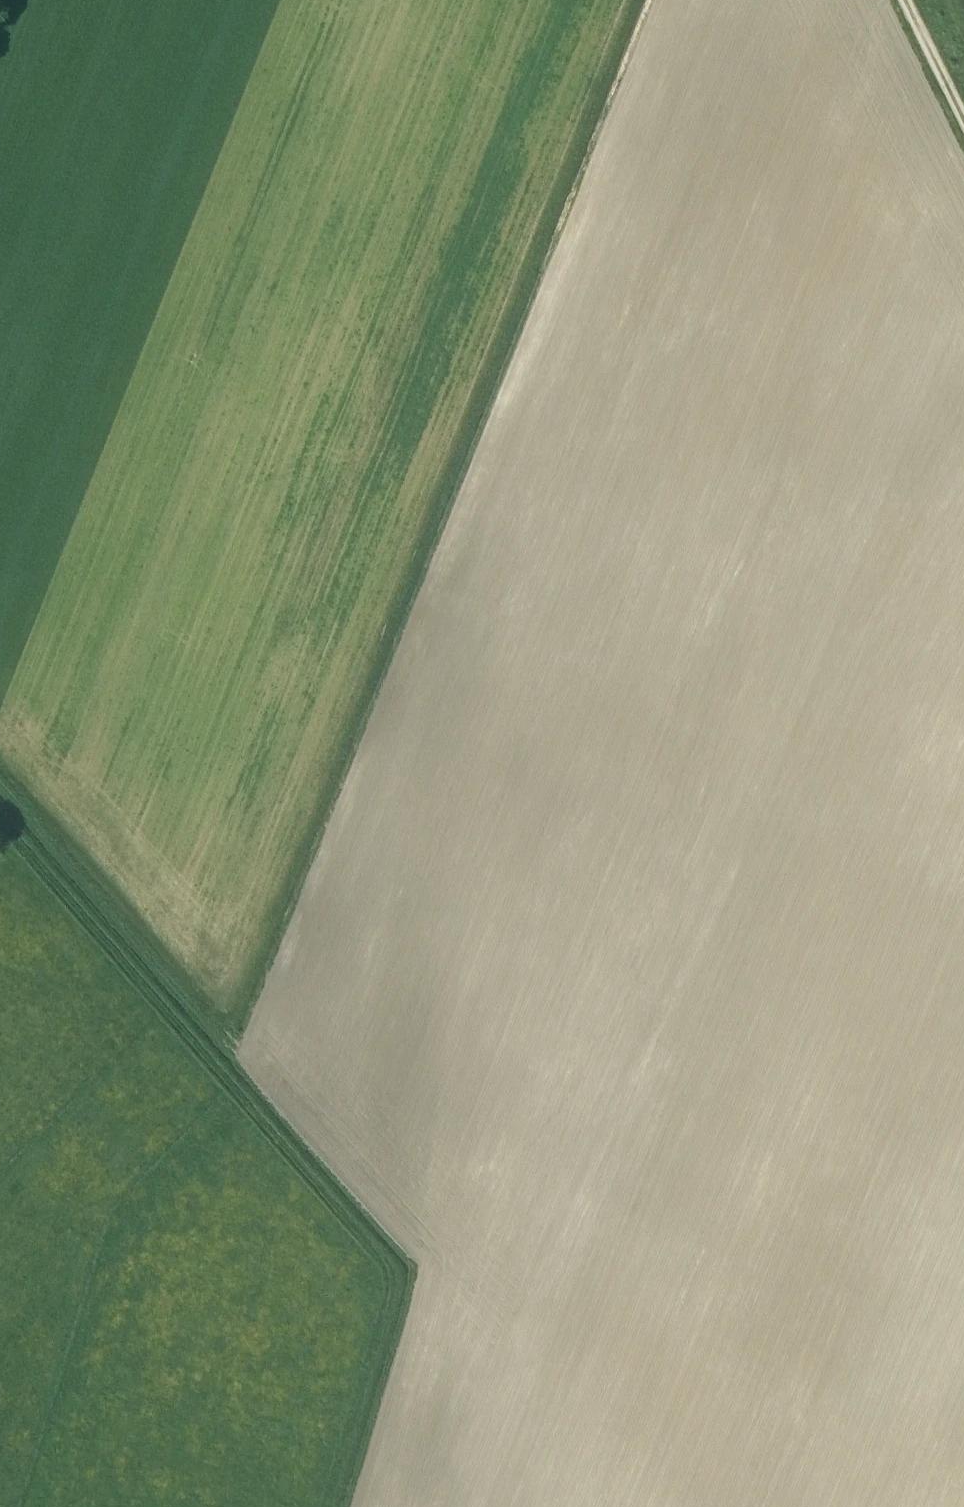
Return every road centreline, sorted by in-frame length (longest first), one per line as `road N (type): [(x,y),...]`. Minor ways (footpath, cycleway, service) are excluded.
road 1 (track): [(0,818),(400,1278),(335,1506)]
road 2 (track): [(906,0),(963,117)]

